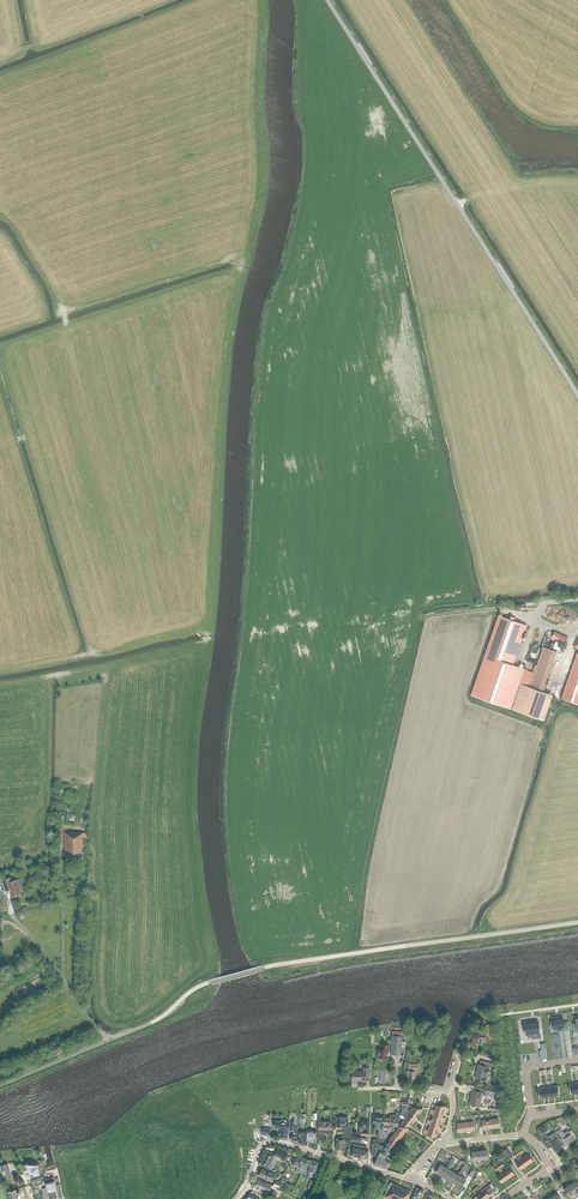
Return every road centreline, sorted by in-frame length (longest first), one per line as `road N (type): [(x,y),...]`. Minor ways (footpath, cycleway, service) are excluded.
road 1 (unclassified): [(111,1039),(159,1019),(200,986),(263,968),(577,922)]
road 2 (unclassified): [(577,396),(327,0)]
road 3 (residential): [(235,1198),(269,1141),(413,1181)]
road 4 (unclassified): [(111,1039),(0,1086)]

